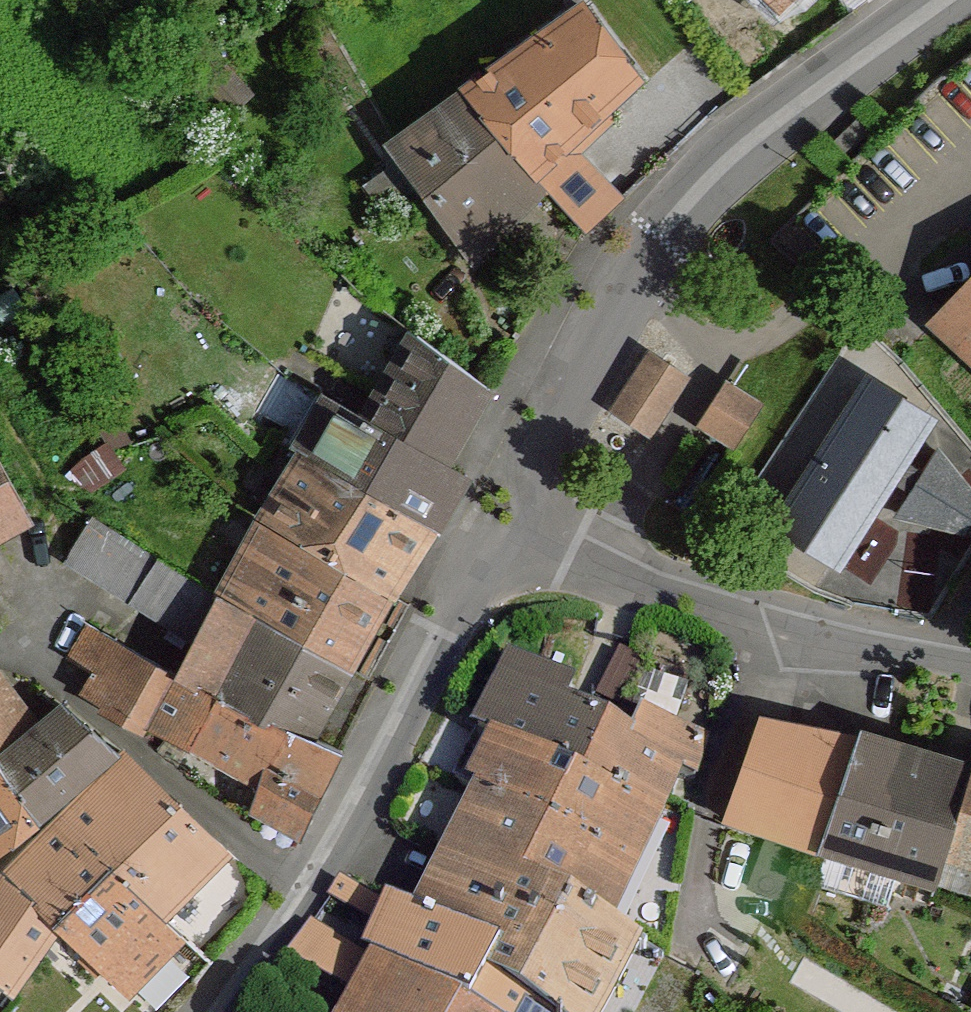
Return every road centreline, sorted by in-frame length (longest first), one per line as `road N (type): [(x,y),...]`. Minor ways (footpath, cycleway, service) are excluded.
road 1 (residential): [(519,512),(627,290),(702,181),(805,91),(932,0)]
road 2 (residential): [(212,1011),(318,872),(519,512)]
road 3 (residential): [(519,512),(763,626),(970,679)]

